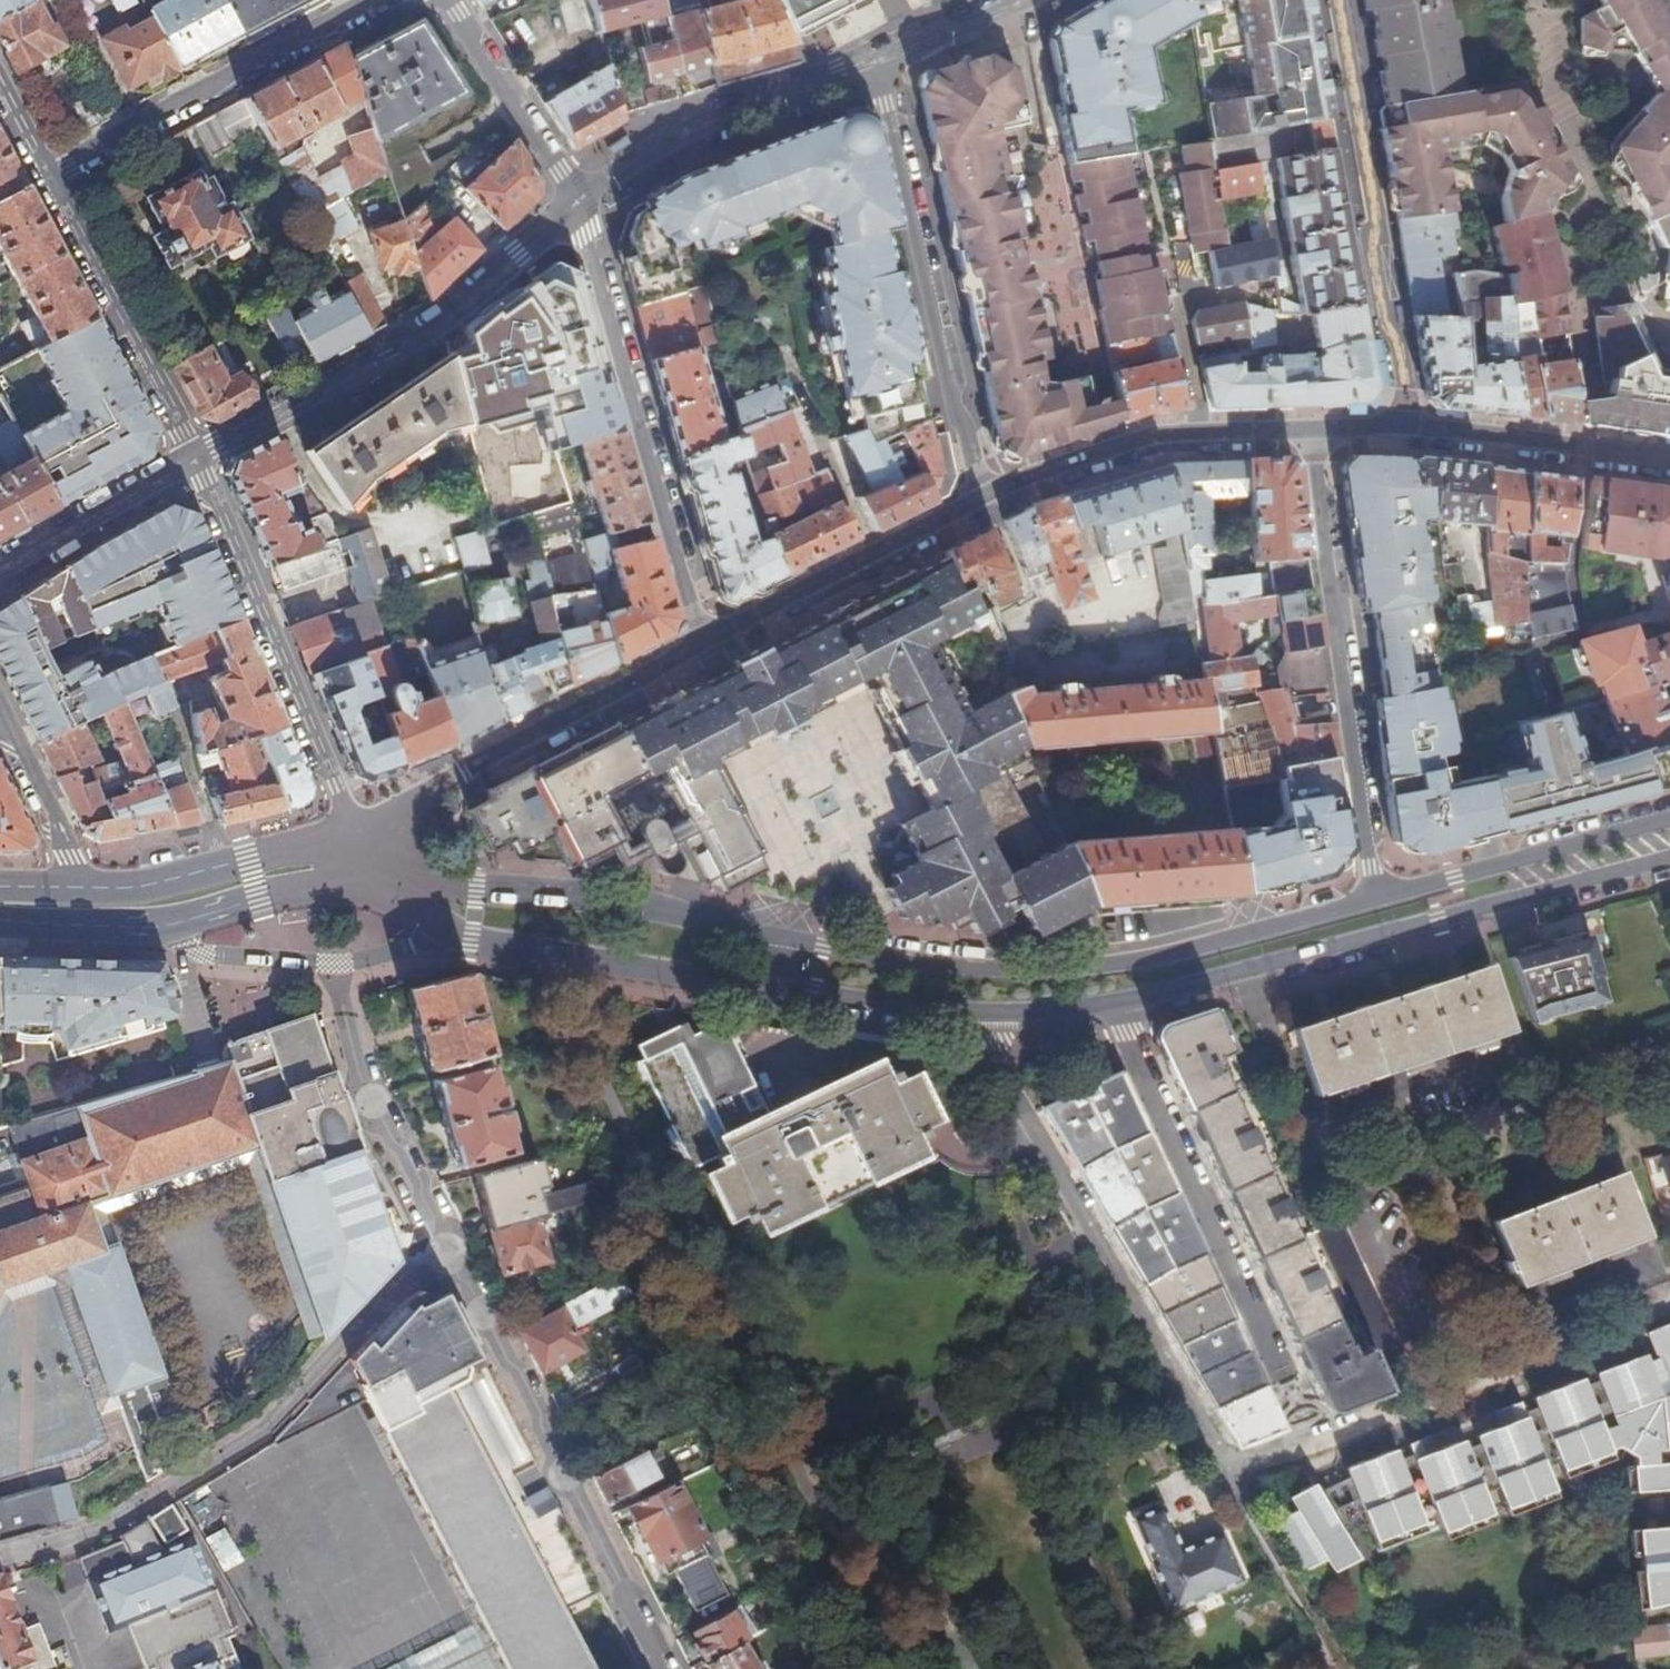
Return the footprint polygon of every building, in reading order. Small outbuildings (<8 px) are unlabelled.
[(35,1),(36,0),(0,0),(0,20),(35,1)] [(112,10),(131,3),(130,0),(108,0),(112,10)] [(152,19),(175,63),(179,71),(243,37),(223,0),(168,0),(147,11),(152,19)] [(243,37),(310,0),(223,0),(243,37)] [(599,33),(639,23),(646,48),(672,41),(665,13),(662,0),(590,0),(599,33)] [(695,5),(711,66),(716,87),(745,78),(802,62),(790,32),(775,0),(748,0),(710,10),(706,0),(694,0),(695,5)] [(790,32),(853,0),(775,0),(790,32)] [(1062,102),(1056,103),(1068,162),(1126,152),(1128,151),(1120,110),(1157,101),(1147,46),(1180,27),(1192,24),(1188,4),(1187,0),(1098,0),(1068,18),(1058,24),(1050,41),(1062,102)] [(1237,8),(1244,7),(1247,23),(1245,23),(1245,25),(1241,25),(1242,30),(1241,30),(1246,56),(1247,55),(1248,59),(1252,58),(1252,59),(1253,59),(1257,74),(1250,76),(1253,91),(1205,99),(1212,139),(1341,119),(1320,0),(1235,0),(1237,8)] [(1383,55),(1385,69),(1388,84),(1396,83),(1400,102),(1453,94),(1448,61),(1453,59),(1456,59),(1445,0),(1368,0),(1370,9),(1372,9),(1380,56),(1383,55)] [(1618,159),(1647,220),(1669,209),(1669,0),(1597,0),(1600,6),(1579,19),(1577,47),(1590,46),(1593,51),(1632,51),(1638,63),(1640,67),(1646,73),(1653,77),(1655,80),(1658,84),(1660,87),(1653,96),(1608,143),(1607,158),(1618,159)] [(0,20),(0,43),(16,73),(40,60),(39,58),(63,45),(53,25),(49,27),(35,1),(0,20)] [(695,5),(665,13),(672,41),(680,75),(711,66),(695,5)] [(101,40),(126,88),(146,78),(175,63),(152,19),(126,33),(123,28),(101,40)] [(417,24),(349,61),(362,98),(373,131),(376,141),(404,126),(462,95),(417,24)] [(638,50),(641,59),(643,70),(646,84),(680,75),(672,41),(646,48),(638,50)] [(349,61),(344,44),(243,98),(260,130),(278,163),(285,159),(277,144),(299,132),(298,130),(302,128),(300,122),(305,119),(309,127),(362,98),(349,61)] [(933,147),(933,166),(939,179),(947,211),(996,198),(1015,193),(1029,191),(1019,140),(1005,143),(1004,134),(1032,127),(1031,123),(1033,122),(1022,72),(996,54),(970,61),(966,58),(958,66),(933,72),(927,73),(919,78),(917,87),(921,91),(933,147)] [(634,61),(636,71),(643,70),(641,59),(634,61)] [(179,71),(175,63),(146,78),(150,85),(179,71)] [(608,65),(543,104),(572,149),(623,120),(622,113),(621,114),(608,65)] [(1385,105),(1389,126),(1380,127),(1389,178),(1392,196),(1397,220),(1445,213),(1445,214),(1451,213),(1447,189),(1445,177),(1440,150),(1479,142),(1502,159),(1509,172),(1504,185),(1499,199),(1497,203),(1503,224),(1542,214),(1542,212),(1548,202),(1552,196),(1569,172),(1555,146),(1552,147),(1545,134),(1545,127),(1522,83),(1522,82),(1508,84),(1482,89),(1474,98),(1469,91),(1459,93),(1453,94),(1400,102),(1387,105),(1385,105)] [(1591,97),(1588,89),(1577,87),(1583,106),(1591,97)] [(88,95),(71,104),(86,131),(119,114),(109,96),(93,104),(88,95)] [(193,125),(210,156),(260,130),(243,98),(193,125)] [(802,207),(829,219),(834,246),(825,248),(829,267),(824,269),(829,290),(823,292),(832,332),(823,334),(828,357),(837,355),(847,401),(857,399),(864,429),(872,445),(882,441),(902,433),(928,422),(920,390),(914,391),(911,382),(917,380),(922,379),(915,350),(918,349),(907,300),(905,300),(898,271),(889,273),(887,263),(892,262),(885,231),(901,227),(879,130),(849,113),(839,117),(817,125),(794,133),(785,137),(761,146),(738,155),(725,160),(715,163),(685,175),(641,203),(631,210),(620,249),(635,305),(681,292),(675,273),(686,270),(678,244),(694,238),(698,249),(743,234),(741,228),(802,207)] [(1293,276),(1295,276),(1301,305),(1302,313),(1311,311),(1369,299),(1341,119),(1212,139),(1217,169),(1257,162),(1261,191),(1263,198),(1272,196),(1269,176),(1277,174),(1282,197),(1279,198),(1283,220),(1285,219),(1292,255),(1290,256),(1293,276)] [(357,156),(341,165),(352,193),(387,174),(376,141),(373,131),(352,138),(357,156)] [(26,187),(0,138),(0,200),(26,187)] [(1196,234),(1199,251),(1211,250),(1229,247),(1229,245),(1225,225),(1224,214),(1221,198),(1217,169),(1212,139),(1185,143),(1184,142),(1181,142),(1183,156),(1191,162),(1192,170),(1179,172),(1189,235),(1196,234)] [(479,174),(464,189),(503,229),(538,196),(539,179),(514,140),(487,166),(481,161),(474,168),(479,174)] [(285,159),(278,163),(307,216),(342,198),(352,193),(341,165),(317,178),(316,176),(302,150),(285,159)] [(1126,154),(1126,152),(1068,162),(1069,164),(1126,154)] [(1082,191),(1075,192),(1078,209),(1085,208),(1088,220),(1081,222),(1084,239),(1091,238),(1094,253),(1144,243),(1126,154),(1069,164),(1072,179),(1080,178),(1082,191)] [(1257,162),(1217,169),(1221,198),(1261,191),(1257,162)] [(208,195),(197,174),(148,199),(166,232),(154,238),(168,264),(209,243),(215,254),(245,238),(228,207),(223,210),(213,193),(208,195)] [(14,276),(61,252),(26,187),(0,200),(0,250),(14,276)] [(1024,254),(1029,247),(1026,235),(1025,219),(1027,200),(1015,193),(996,198),(947,211),(950,224),(950,241),(957,256),(967,282),(962,287),(965,297),(1030,272),(1028,261),(1026,259),(1024,254)] [(342,198),(307,216),(322,245),(357,226),(342,198)] [(402,219),(403,223),(418,265),(429,300),(430,299),(482,250),(445,211),(429,225),(422,203),(402,219)] [(1250,210),(1247,210),(1249,224),(1253,226),(1267,225),(1264,205),(1250,208),(1250,210)] [(1647,220),(1648,221),(1669,211),(1669,209),(1647,220)] [(1648,221),(1649,225),(1660,248),(1668,249),(1666,269),(1669,269),(1669,211),(1648,221)] [(1445,213),(1397,220),(1401,248),(1409,292),(1410,297),(1413,318),(1460,319),(1460,317),(1458,303),(1457,290),(1436,293),(1434,278),(1431,259),(1448,257),(1444,231),(1457,230),(1454,212),(1451,213),(1445,214),(1445,213)] [(1233,213),(1224,214),(1225,225),(1235,223),(1233,213)] [(1491,227),(1492,230),(1501,264),(1502,263),(1504,274),(1507,275),(1511,295),(1512,302),(1528,301),(1529,299),(1563,290),(1554,260),(1542,214),(1503,224),(1491,227)] [(394,264),(397,273),(418,265),(403,223),(369,234),(381,268),(394,264)] [(1235,223),(1225,225),(1229,245),(1238,244),(1235,223)] [(1229,247),(1211,250),(1216,286),(1276,275),(1269,239),(1253,242),(1252,237),(1243,238),(1244,243),(1238,244),(1229,245),(1229,247)] [(29,316),(19,322),(33,350),(95,317),(61,252),(14,276),(36,319),(29,316)] [(1098,294),(1101,309),(1099,309),(1106,345),(1172,333),(1167,311),(1164,312),(1158,281),(1146,270),(1144,257),(1135,258),(1134,255),(1097,262),(1103,293),(1098,294)] [(518,304),(514,305),(542,407),(556,403),(561,422),(616,407),(581,279),(555,267),(515,295),(518,304)] [(987,362),(990,374),(991,382),(989,382),(996,421),(1000,444),(996,446),(996,456),(1003,461),(1006,469),(1013,474),(1020,474),(1025,469),(1059,458),(1065,458),(1071,453),(1083,449),(1093,451),(1101,443),(1113,439),(1118,437),(1122,433),(1130,429),(1124,409),(1108,411),(1098,412),(1092,383),(1088,379),(1056,384),(1050,383),(1047,370),(1056,368),(1047,317),(1050,306),(1042,304),(1047,290),(1038,287),(1035,270),(1030,272),(965,297),(971,303),(984,361),(987,362)] [(1473,272),(1455,274),(1457,290),(1458,303),(1483,300),(1483,297),(1483,272),(1473,272)] [(1493,274),(1483,272),(1483,297),(1511,295),(1507,275),(1504,274),(1493,274)] [(343,283),(344,284),(363,320),(367,327),(370,333),(384,325),(369,297),(371,296),(359,274),(343,283)] [(1455,274),(1434,278),(1436,293),(1457,290),(1455,274)] [(695,304),(700,324),(712,321),(704,285),(694,288),(698,303),(695,304)] [(312,311),(293,322),(312,358),(367,327),(363,320),(347,292),(328,302),(319,286),(303,294),(312,311)] [(1512,302),(1512,360),(1523,417),(1533,418),(1580,423),(1576,393),(1563,290),(1529,299),(1528,301),(1512,302)] [(681,292),(635,305),(651,360),(697,347),(718,341),(714,327),(701,330),(695,339),(681,292)] [(1483,297),(1483,300),(1484,316),(1460,317),(1460,319),(1413,318),(1424,379),(1432,378),(1465,383),(1466,410),(1523,417),(1512,360),(1512,302),(1511,295),(1483,297)] [(1299,305),(1279,298),(1282,311),(1282,312),(1302,313),(1301,305),(1299,305)] [(1263,373),(1242,374),(1241,361),(1202,370),(1210,414),(1216,414),(1220,418),(1307,414),(1377,412),(1387,399),(1369,299),(1311,311),(1317,347),(1322,346),(1323,354),(1316,359),(1309,358),(1309,354),(1262,356),(1263,373)] [(1483,300),(1458,303),(1460,317),(1484,316),(1483,300)] [(1199,309),(1191,319),(1196,343),(1234,336),(1236,349),(1240,349),(1252,347),(1244,302),(1199,309)] [(1273,309),(1244,302),(1252,347),(1252,348),(1257,347),(1276,344),(1273,309)] [(1594,404),(1597,426),(1646,434),(1669,438),(1669,371),(1663,370),(1631,303),(1592,306),(1602,378),(1608,378),(1605,402),(1594,404)] [(502,314),(450,354),(450,355),(466,416),(469,426),(470,431),(521,417),(522,412),(524,395),(502,314)] [(12,420),(31,409),(73,387),(92,428),(94,431),(114,474),(146,457),(147,455),(155,429),(144,408),(128,417),(123,408),(139,399),(129,380),(128,379),(123,382),(118,372),(123,369),(95,317),(33,350),(5,366),(0,368),(0,398),(11,420),(12,420)] [(312,358),(315,363),(370,333),(367,327),(312,358)] [(1106,345),(1110,363),(1124,409),(1130,429),(1163,421),(1195,420),(1198,417),(1172,333),(1106,345)] [(697,347),(651,360),(679,458),(719,439),(723,438),(719,423),(728,421),(724,408),(715,411),(697,347)] [(1252,347),(1240,349),(1240,356),(1258,353),(1257,347),(1252,348),(1252,347)] [(186,393),(198,415),(214,419),(252,399),(238,375),(230,379),(224,369),(215,366),(205,348),(172,366),(186,393)] [(1236,349),(1199,356),(1202,370),(1241,361),(1240,356),(1240,349),(1236,349)] [(448,438),(445,433),(469,426),(466,416),(450,355),(308,450),(346,509),(370,482),(374,488),(378,485),(374,479),(440,434),(444,441),(448,438)] [(715,377),(721,399),(731,396),(726,375),(715,377)] [(1426,394),(1432,406),(1466,410),(1465,383),(1432,378),(1424,379),(1426,394)] [(917,380),(911,382),(914,391),(920,390),(917,380)] [(31,409),(12,420),(22,440),(32,460),(57,507),(114,474),(94,431),(92,428),(52,449),(31,409)] [(741,432),(741,434),(747,454),(767,445),(771,452),(780,448),(784,456),(779,458),(781,462),(768,467),(768,468),(775,489),(790,484),(800,479),(813,475),(812,473),(788,412),(788,411),(741,432)] [(57,507),(32,460),(11,420),(0,426),(0,455),(8,471),(0,476),(0,539),(57,507)] [(928,422),(902,433),(921,472),(937,505),(950,499),(958,481),(950,435),(935,438),(931,420),(928,422)] [(592,500),(598,499),(607,532),(651,520),(625,429),(582,442),(592,478),(587,480),(592,500)] [(844,436),(845,438),(871,490),(872,491),(887,484),(888,486),(901,481),(894,466),(902,462),(898,452),(888,455),(882,441),(872,445),(864,429),(844,436)] [(229,473),(247,516),(250,525),(266,565),(275,562),(319,547),(318,544),(312,526),(296,531),(291,515),(289,516),(282,495),(299,488),(280,433),(236,457),(229,473)] [(717,593),(733,600),(774,580),(785,575),(774,553),(764,521),(760,505),(752,508),(743,511),(733,473),(724,468),(726,462),(738,459),(747,456),(747,455),(747,454),(741,434),(723,438),(719,439),(679,458),(717,593)] [(738,459),(744,485),(752,508),(760,505),(758,496),(752,474),(747,456),(738,459)] [(1433,484),(1417,487),(1416,459),(1353,456),(1341,468),(1349,526),(1353,525),(1358,562),(1354,562),(1360,604),(1364,604),(1365,615),(1373,614),(1423,605),(1427,604),(1431,601),(1429,588),(1426,589),(1423,574),(1426,567),(1422,537),(1417,531),(1416,519),(1419,516),(1433,513),(1433,484)] [(1438,514),(1438,519),(1440,520),(1488,526),(1486,465),(1416,459),(1417,487),(1433,484),(1433,513),(1433,515),(1438,514)] [(1179,514),(1185,541),(1194,597),(1206,595),(1206,605),(1232,603),(1257,599),(1257,575),(1205,581),(1204,569),(1210,569),(1209,554),(1212,554),(1208,498),(1220,496),(1220,506),(1226,510),(1234,510),(1237,505),(1244,501),(1243,495),(1245,495),(1245,491),(1250,490),(1253,531),(1255,564),(1282,561),(1284,583),(1271,585),(1272,596),(1278,596),(1278,595),(1313,589),(1302,501),(1298,471),(1284,460),(1168,465),(1179,514)] [(1168,465),(1030,507),(1005,520),(1031,588),(1053,580),(1063,608),(1094,598),(1073,534),(1077,533),(1075,526),(1092,522),(1102,555),(1167,535),(1169,546),(1157,549),(1165,606),(1160,617),(1149,612),(1127,616),(1130,634),(1197,621),(1194,597),(1185,541),(1179,514),(1168,465)] [(1527,471),(1486,465),(1488,526),(1489,553),(1506,558),(1505,534),(1530,537),(1527,471)] [(768,468),(752,474),(758,496),(775,489),(768,468)] [(764,521),(774,553),(785,575),(862,536),(827,468),(812,473),(813,475),(800,479),(815,513),(803,519),(782,529),(778,518),(800,510),(790,484),(775,489),(758,496),(760,505),(764,521)] [(1527,471),(1530,537),(1530,564),(1525,563),(1526,596),(1527,615),(1529,620),(1533,636),(1575,628),(1571,605),(1564,569),(1565,563),(1567,549),(1557,548),(1541,545),(1542,531),(1558,534),(1558,542),(1568,543),(1574,478),(1527,471)] [(871,490),(857,497),(880,545),(897,537),(942,514),(937,505),(921,472),(901,481),(888,486),(887,484),(872,491),(871,490)] [(1581,547),(1639,554),(1654,556),(1669,552),(1669,492),(1655,489),(1622,485),(1587,480),(1581,547)] [(580,482),(570,484),(575,504),(576,505),(586,502),(580,482)] [(296,498),(303,520),(310,517),(309,516),(303,496),(296,498)] [(570,527),(578,554),(545,563),(548,573),(552,595),(564,594),(568,613),(604,606),(600,594),(589,554),(585,538),(576,505),(575,504),(573,505),(531,517),(538,537),(570,527)] [(202,633),(239,619),(229,596),(194,513),(194,512),(167,506),(96,544),(63,564),(78,598),(87,621),(89,627),(152,600),(158,615),(154,616),(166,647),(176,644),(202,633)] [(800,510),(778,518),(782,529),(803,519),(800,510)] [(310,517),(312,526),(318,544),(339,538),(332,518),(326,511),(309,516),(310,517)] [(373,526),(339,538),(349,567),(362,603),(372,600),(394,593),(373,526)] [(495,527),(458,537),(466,569),(466,571),(492,563),(484,535),(499,531),(498,526),(495,527)] [(992,527),(946,550),(950,562),(960,589),(971,585),(972,586),(982,582),(986,593),(987,592),(993,606),(1015,597),(1010,578),(992,527)] [(607,532),(585,538),(589,554),(591,554),(612,548),(607,532)] [(1530,537),(1505,534),(1506,558),(1525,563),(1530,564),(1530,537)] [(632,602),(629,606),(605,612),(607,619),(616,663),(649,646),(671,634),(678,619),(655,535),(612,548),(591,554),(589,554),(600,594),(611,591),(607,573),(613,571),(619,573),(623,588),(625,587),(628,598),(632,602)] [(275,562),(285,589),(349,567),(339,538),(318,544),(319,547),(275,562)] [(941,553),(795,630),(800,640),(946,563),(941,553)] [(1489,553),(1487,553),(1492,602),(1526,596),(1525,563),(1506,558),(1489,553)] [(480,644),(495,700),(503,719),(545,698),(537,679),(534,671),(546,668),(549,675),(547,676),(554,694),(572,685),(566,660),(569,659),(564,644),(559,632),(558,633),(550,595),(552,595),(548,573),(545,563),(544,558),(526,564),(531,578),(525,579),(541,644),(524,648),(522,644),(511,648),(514,655),(501,659),(495,643),(494,644),(492,637),(489,638),(485,622),(479,623),(478,622),(474,623),(480,644)] [(827,692),(873,669),(946,811),(916,826),(930,855),(921,859),(892,874),(897,883),(887,888),(903,919),(913,914),(917,923),(931,916),(936,926),(951,919),(957,930),(971,923),(975,929),(982,926),(987,935),(1005,926),(1000,916),(1007,913),(1004,906),(1017,900),(1033,930),(1046,923),(1050,929),(1092,907),(1066,844),(1026,748),(1003,695),(1021,688),(1009,657),(993,606),(982,611),(972,586),(971,585),(960,589),(950,562),(946,563),(800,640),(827,692)] [(63,566),(19,596),(22,602),(22,601),(42,647),(58,640),(52,627),(46,612),(59,606),(66,622),(71,635),(89,627),(87,621),(78,598),(63,564),(63,566)] [(502,578),(472,585),(478,622),(479,623),(485,622),(516,616),(516,613),(522,612),(526,606),(525,602),(514,604),(510,571),(502,573),(502,578)] [(1662,574),(1669,605),(1669,571),(1662,574)] [(1279,613),(1269,614),(1269,616),(1271,638),(1281,629),(1283,627),(1282,621),(1317,615),(1313,589),(1278,595),(1278,596),(1279,608),(1278,608),(1279,613)] [(1467,596),(1460,597),(1462,607),(1464,606),(1483,603),(1482,601),(1480,601),(1478,593),(1467,595),(1467,596)] [(552,595),(550,595),(558,633),(559,632),(564,630),(571,626),(568,613),(564,594),(552,595)] [(42,647),(22,601),(22,602),(19,596),(0,610),(0,664),(0,665),(39,743),(50,738),(83,722),(98,715),(103,712),(124,702),(152,772),(154,772),(171,765),(179,762),(180,745),(167,709),(166,707),(161,693),(159,693),(157,687),(143,657),(103,676),(93,681),(84,661),(54,674),(42,647)] [(1206,605),(1205,605),(1211,662),(1239,658),(1235,622),(1269,616),(1269,614),(1279,613),(1278,608),(1279,608),(1278,596),(1272,596),(1257,599),(1232,603),(1206,605)] [(1526,596),(1492,602),(1497,627),(1529,620),(1527,615),(1526,596)] [(1021,597),(993,606),(1009,657),(1038,646),(1028,612),(1026,613),(1021,597)] [(362,603),(346,608),(357,637),(381,628),(372,600),(362,603)] [(1423,605),(1373,614),(1384,697),(1408,693),(1438,686),(1430,640),(1423,605)] [(340,610),(292,626),(311,672),(366,654),(387,646),(382,630),(337,647),(328,625),(344,620),(340,610)] [(1257,691),(1257,694),(1280,690),(1281,690),(1322,685),(1317,649),(1321,647),(1317,615),(1282,621),(1283,627),(1281,629),(1282,640),(1284,653),(1277,671),(1278,674),(1255,678),(1257,691)] [(213,723),(207,707),(190,713),(195,751),(231,741),(228,732),(233,731),(230,723),(234,722),(240,738),(256,733),(258,732),(259,734),(283,724),(263,676),(239,619),(202,633),(176,644),(166,647),(152,653),(163,679),(218,659),(220,666),(212,670),(213,673),(206,676),(224,719),(213,723)] [(569,659),(566,660),(572,685),(616,663),(607,619),(571,626),(564,630),(566,640),(564,644),(569,659)] [(1021,688),(1003,695),(1026,748),(1214,731),(1211,712),(1208,691),(1203,664),(1197,621),(1130,634),(1009,657),(1021,688)] [(66,622),(52,627),(58,640),(63,638),(71,635),(66,622)] [(1633,627),(1580,642),(1596,684),(1601,682),(1608,701),(1628,695),(1654,685),(1639,645),(1633,627)] [(421,634),(413,637),(415,646),(420,645),(422,638),(422,637),(421,634)] [(1669,680),(1669,634),(1660,638),(1663,648),(1655,651),(1651,640),(1639,645),(1654,685),(1628,695),(1608,701),(1626,753),(1647,747),(1648,748),(1669,741),(1669,720),(1657,686),(1669,680)] [(788,646),(774,653),(802,706),(816,698),(827,692),(800,640),(788,646)] [(774,653),(769,643),(737,660),(741,670),(774,653)] [(428,672),(456,748),(485,730),(503,719),(495,700),(480,644),(450,655),(448,649),(424,658),(429,672),(428,672)] [(415,646),(412,648),(421,674),(428,672),(429,672),(424,658),(420,645),(415,646)] [(381,696),(391,693),(396,709),(386,713),(394,734),(405,768),(438,755),(456,748),(428,672),(421,674),(402,681),(389,646),(387,646),(366,654),(380,695),(381,696)] [(1251,656),(1252,656),(1254,669),(1265,657),(1258,651),(1259,649),(1258,648),(1250,654),(1251,656)] [(741,670),(769,723),(784,728),(797,721),(802,706),(774,653),(741,670)] [(311,672),(328,713),(352,773),(369,780),(405,768),(394,734),(367,744),(362,730),(357,732),(352,720),(357,717),(354,709),(357,703),(380,695),(366,654),(311,672)] [(1211,662),(1203,664),(1208,691),(1217,690),(1248,685),(1249,692),(1257,691),(1255,678),(1254,669),(1252,656),(1251,656),(1239,658),(1211,662)] [(832,702),(868,684),(901,747),(893,751),(911,784),(918,780),(932,808),(902,823),(921,859),(930,855),(916,826),(946,811),(873,669),(827,692),(832,702)] [(726,678),(715,684),(743,737),(754,731),(769,723),(741,670),(726,678)] [(715,684),(710,674),(622,719),(624,724),(638,717),(641,722),(715,684)] [(547,676),(537,679),(545,698),(554,694),(547,676)] [(510,840),(514,838),(517,843),(557,821),(578,863),(582,861),(584,865),(594,859),(614,849),(623,867),(651,853),(660,870),(662,871),(666,872),(669,872),(673,871),(676,870),(679,866),(681,863),(681,859),(681,855),(673,842),(691,833),(714,877),(718,874),(721,878),(756,860),(762,857),(760,852),(765,850),(720,764),(718,765),(717,762),(719,762),(714,752),(743,737),(715,684),(641,722),(638,717),(624,724),(491,792),(493,796),(488,799),(489,800),(484,803),(503,841),(509,838),(510,840)] [(1408,693),(1384,697),(1376,699),(1382,743),(1379,744),(1381,755),(1392,829),(1393,841),(1420,854),(1439,849),(1457,844),(1460,844),(1459,843),(1501,831),(1492,796),(1492,794),(1486,776),(1443,785),(1436,758),(1448,755),(1450,755),(1451,753),(1451,751),(1449,745),(1449,744),(1452,743),(1445,702),(1442,703),(1438,686),(1408,693)] [(1217,690),(1208,691),(1211,712),(1221,710),(1217,690)] [(1256,694),(1256,696),(1259,702),(1283,697),(1281,690),(1280,690),(1257,694),(1256,694)] [(1326,692),(1291,694),(1292,711),(1327,708),(1326,692)] [(391,693),(381,696),(386,713),(396,709),(391,693)] [(1260,703),(1275,755),(1276,755),(1296,749),(1299,759),(1299,760),(1337,755),(1332,726),(1312,727),(1292,729),(1283,697),(1259,702),(1259,703),(1260,703)] [(103,712),(123,758),(93,768),(100,790),(121,783),(152,772),(140,744),(124,702),(103,712)] [(1214,731),(1225,788),(1267,779),(1268,780),(1278,778),(1281,777),(1278,763),(1276,755),(1275,755),(1260,703),(1259,703),(1221,710),(1211,712),(1214,731)] [(797,721),(784,728),(769,723),(779,740),(811,724),(802,706),(797,721)] [(1486,776),(1492,794),(1492,796),(1501,831),(1502,832),(1531,824),(1637,795),(1669,786),(1669,741),(1648,748),(1647,747),(1626,753),(1611,758),(1609,753),(1581,763),(1564,713),(1555,716),(1552,716),(1529,723),(1522,725),(1519,725),(1532,770),(1527,772),(1526,768),(1486,776)] [(50,738),(39,743),(54,774),(91,762),(91,764),(101,760),(83,722),(50,738)] [(258,732),(256,733),(284,808),(302,802),(308,786),(283,724),(259,734),(258,732)] [(221,760),(232,791),(211,797),(219,818),(221,823),(250,817),(284,808),(256,733),(240,738),(231,741),(195,751),(201,767),(221,760)] [(747,747),(743,737),(714,752),(719,762),(747,747)] [(1296,749),(1276,755),(1278,763),(1299,759),(1296,749)] [(1269,827),(1250,828),(1252,832),(1235,837),(1246,893),(1247,894),(1284,884),(1285,888),(1328,876),(1350,850),(1342,790),(1341,787),(1338,767),(1337,755),(1299,760),(1299,759),(1278,763),(1281,777),(1278,778),(1284,823),(1269,827)] [(54,774),(80,826),(111,818),(104,800),(100,790),(93,768),(91,764),(91,762),(54,774)] [(28,851),(36,837),(0,765),(0,852),(28,851)] [(104,800),(111,818),(80,826),(83,832),(99,840),(174,826),(202,821),(185,779),(160,788),(154,772),(152,772),(121,783),(125,794),(104,800)] [(1233,830),(1066,844),(1092,907),(1096,916),(1222,905),(1221,895),(1246,893),(1235,837),(1233,830)] [(1598,977),(1600,977),(1581,913),(1535,926),(1543,948),(1510,957),(1533,1021),(1545,1016),(1605,1000),(1598,977)] [(0,960),(0,1035),(60,1033),(65,1049),(175,1014),(170,999),(176,998),(176,993),(175,986),(173,980),(169,973),(163,974),(159,962),(150,965),(130,970),(127,961),(90,961),(11,961),(0,960)] [(149,961),(127,961),(130,970),(150,965),(149,961)] [(1491,965),(1426,986),(1449,1050),(1513,1029),(1491,965)] [(459,1017),(482,1011),(471,973),(470,973),(411,989),(432,1069),(493,1053),(483,1016),(462,1022),(457,1024),(455,1017),(459,1017)] [(1295,1030),(1317,1095),(1449,1050),(1426,986),(1295,1030)] [(1156,1040),(1188,1111),(1225,1191),(1255,1257),(1292,1338),(1322,1403),(1338,1410),(1387,1391),(1388,1391),(1379,1372),(1369,1349),(1354,1355),(1349,1343),(1345,1344),(1334,1319),(1317,1282),(1320,1281),(1313,1267),(1311,1268),(1297,1237),(1285,1211),(1287,1211),(1280,1196),(1278,1197),(1267,1172),(1253,1142),(1255,1141),(1248,1126),(1246,1128),(1230,1092),(1218,1066),(1221,1065),(1217,1057),(1232,1050),(1213,1009),(1182,1019),(1163,1026),(1156,1040)] [(65,1265),(70,1281),(109,1395),(113,1394),(143,1481),(173,1463),(157,1418),(148,1391),(165,1385),(160,1369),(117,1245),(103,1249),(87,1204),(255,1145),(323,1337),(396,1260),(376,1204),(357,1149),(359,1148),(353,1130),(356,1128),(343,1090),(340,1091),(333,1072),(330,1073),(310,1014),(287,1022),(288,1023),(229,1044),(228,1041),(224,1045),(222,1049),(221,1053),(221,1058),(222,1063),(192,1071),(10,1127),(30,1186),(0,1197),(0,1288),(65,1265)] [(703,1170),(728,1222),(744,1214),(747,1220),(754,1217),(762,1234),(929,1155),(921,1138),(928,1135),(924,1128),(917,1131),(903,1127),(911,1102),(863,1085),(857,1100),(849,1097),(847,1102),(843,1104),(839,1097),(774,1128),(724,1020),(692,1035),(686,1022),(636,1045),(643,1059),(636,1063),(674,1146),(679,1144),(691,1169),(716,1158),(719,1163),(703,1170)] [(435,1080),(458,1168),(515,1152),(509,1131),(513,1130),(508,1109),(485,1115),(481,1119),(479,1109),(484,1110),(507,1104),(501,1084),(497,1085),(491,1065),(435,1080)] [(892,1081),(900,1078),(896,1070),(889,1073),(892,1081)] [(1121,1072),(1082,1090),(1112,1148),(1148,1132),(1121,1072)] [(1082,1090),(1042,1108),(1077,1169),(1112,1148),(1082,1090)] [(1148,1132),(1112,1148),(1143,1209),(1177,1193),(1148,1132)] [(323,1337),(255,1145),(87,1204),(103,1249),(117,1245),(119,1244),(109,1214),(245,1167),(307,1344),(323,1337)] [(1112,1148),(1077,1169),(1111,1227),(1143,1209),(1112,1148)] [(1646,1160),(1654,1187),(1669,1184),(1669,1176),(1669,1153),(1646,1160)] [(539,1159),(476,1176),(491,1228),(548,1213),(567,1208),(584,1203),(598,1199),(593,1180),(540,1195),(538,1189),(547,1186),(539,1159)] [(1507,1271),(1512,1269),(1518,1285),(1647,1236),(1623,1171),(1493,1221),(1508,1259),(1503,1260),(1507,1271)] [(1177,1193),(1143,1209),(1174,1268),(1204,1254),(1177,1193)] [(1338,1202),(1306,1213),(1369,1349),(1379,1372),(1409,1360),(1338,1202)] [(567,1208),(576,1240),(600,1233),(584,1203),(567,1208)] [(1143,1209),(1111,1227),(1144,1285),(1174,1268),(1143,1209)] [(541,1223),(550,1221),(548,1213),(491,1228),(504,1274),(552,1262),(541,1223)] [(1204,1254),(1174,1268),(1144,1285),(1161,1314),(1219,1286),(1204,1254)] [(12,1301),(70,1281),(65,1265),(0,1288),(0,1323),(12,1301)] [(630,1291),(620,1273),(518,1329),(541,1374),(583,1350),(581,1345),(570,1325),(579,1320),(630,1291)] [(1219,1286),(1161,1314),(1178,1344),(1234,1319),(1219,1286)] [(446,1388),(463,1379),(467,1369),(465,1364),(477,1357),(471,1344),(474,1343),(454,1304),(451,1306),(444,1293),(431,1299),(429,1294),(416,1289),(410,1294),(347,1359),(361,1383),(359,1385),(455,1570),(506,1668),(592,1668),(446,1388)] [(1234,1319),(1178,1344),(1196,1375),(1249,1352),(1234,1319)] [(579,1320),(570,1325),(581,1345),(589,1340),(579,1320)] [(1567,1477),(1569,1476),(1617,1458),(1614,1449),(1621,1446),(1639,1456),(1640,1465),(1630,1466),(1632,1492),(1669,1490),(1669,1463),(1661,1463),(1660,1450),(1669,1449),(1669,1326),(1651,1333),(1661,1359),(1652,1362),(1648,1354),(1600,1373),(1619,1424),(1606,1430),(1587,1378),(1537,1397),(1567,1477)] [(1249,1352),(1196,1375),(1214,1407),(1264,1384),(1249,1352)] [(1232,1437),(1248,1443),(1274,1433),(1280,1418),(1264,1384),(1214,1407),(1232,1437)] [(309,1400),(269,1443),(221,1472),(230,1485),(279,1456),(321,1412),(309,1400)] [(1529,1417),(1480,1436),(1507,1506),(1556,1488),(1529,1417)] [(1406,1459),(1434,1451),(1430,1437),(1402,1445),(1406,1459)] [(1419,1463),(1446,1533),(1495,1513),(1467,1443),(1419,1463)] [(649,1449),(649,1448),(595,1477),(609,1504),(658,1478),(648,1457),(652,1455),(649,1449)] [(1383,1554),(1432,1535),(1400,1450),(1350,1469),(1383,1554)] [(706,1536),(707,1536),(678,1480),(628,1505),(642,1534),(644,1534),(658,1561),(659,1560),(666,1574),(674,1571),(694,1610),(728,1594),(712,1560),(716,1558),(706,1536)] [(1339,1572),(1362,1558),(1317,1484),(1294,1497),(1302,1510),(1279,1524),(1309,1572),(1331,1559),(1339,1572)] [(3,1540),(3,1541),(36,1531),(36,1530),(60,1523),(50,1486),(0,1500),(0,1540),(3,1540)] [(164,1544),(187,1531),(170,1503),(148,1518),(164,1544)] [(1149,1559),(1146,1561),(1170,1609),(1241,1575),(1219,1528),(1180,1546),(1159,1503),(1129,1517),(1149,1559)] [(159,1549),(145,1519),(119,1535),(121,1540),(86,1554),(86,1555),(79,1558),(82,1564),(80,1565),(109,1632),(128,1624),(146,1668),(150,1668),(152,1668),(153,1668),(240,1668),(227,1638),(233,1636),(215,1590),(213,1590),(191,1538),(159,1549)] [(1669,1603),(1669,1528),(1636,1530),(1638,1557),(1643,1556),(1644,1570),(1639,1571),(1643,1610),(1669,1603)] [(1,1668),(59,1668),(58,1668),(56,1668),(39,1622),(22,1628),(1,1575),(0,1575),(0,1667),(1,1668)] [(756,1632),(739,1603),(689,1633),(706,1662),(706,1664),(747,1639),(747,1638),(750,1636),(756,1632)] [(1665,1625),(1631,1629),(1634,1658),(1636,1658),(1668,1655),(1665,1625)] [(754,1643),(750,1636),(747,1638),(747,1639),(706,1664),(708,1668),(760,1668),(747,1646),(754,1643)]
